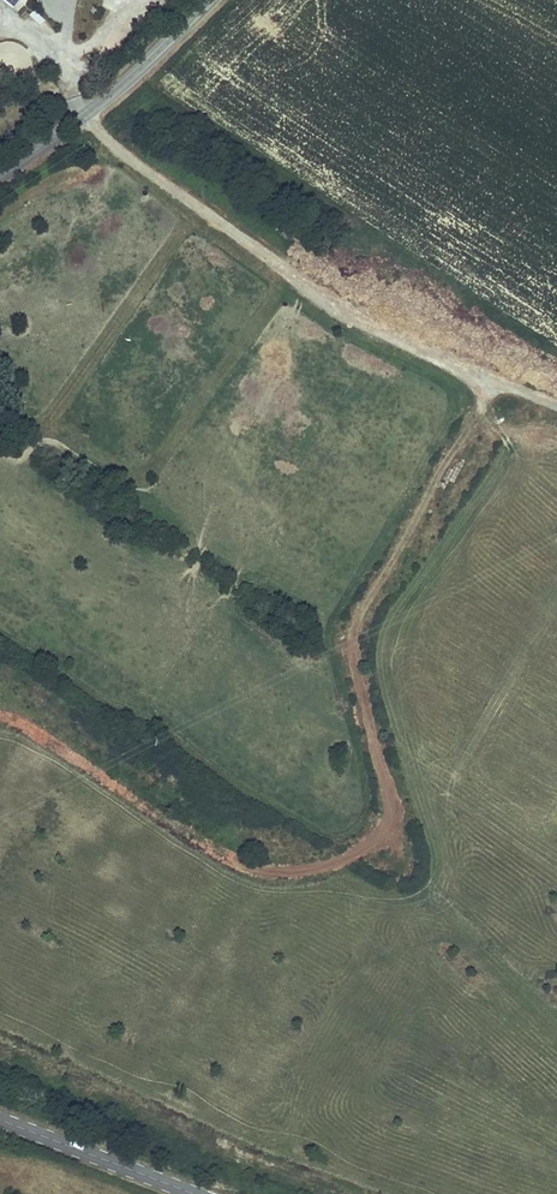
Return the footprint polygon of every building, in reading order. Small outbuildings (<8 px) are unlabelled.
[(15,13),(21,6),(14,0),(0,0),(0,2),(15,13)]
